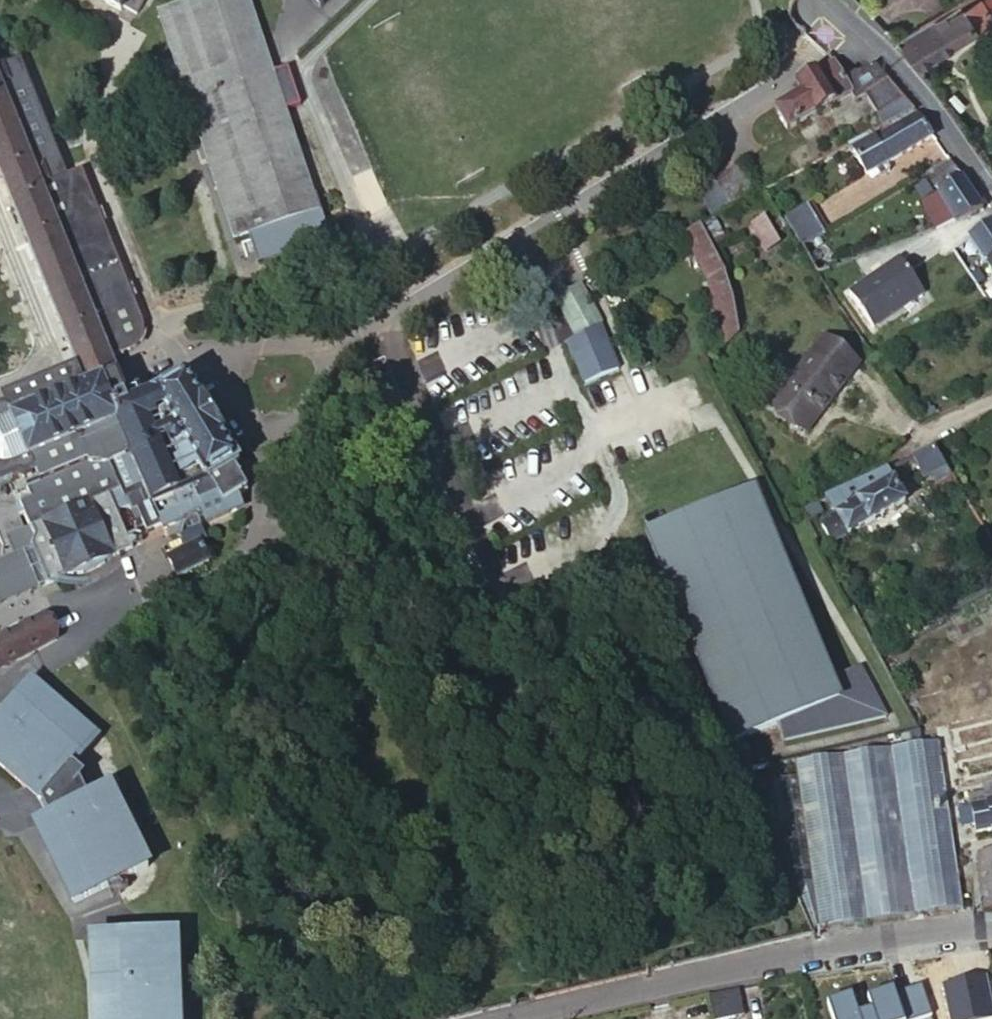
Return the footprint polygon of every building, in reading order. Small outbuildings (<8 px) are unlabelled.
[(119,11),(121,6),(125,0),(100,0),(119,11)] [(121,6),(136,15),(144,0),(125,0),(121,6)] [(160,14),(202,145),(208,161),(233,238),(245,234),(302,215),(317,210),(312,194),(284,111),(272,74),(248,0),(200,0),(160,14)] [(902,46),(920,65),(991,19),(991,15),(982,0),(977,0),(959,11),(907,43),(902,46)] [(955,5),(903,36),(907,43),(959,11),(955,5)] [(25,241),(48,232),(57,228),(66,248),(93,320),(69,330),(85,370),(111,360),(124,354),(132,350),(136,345),(140,338),(142,331),(143,325),(96,207),(81,170),(66,175),(20,59),(0,66),(0,181),(25,241)] [(912,110),(871,62),(867,66),(862,69),(855,72),(847,73),(836,72),(831,63),(793,84),(799,94),(773,109),(786,130),(848,93),(853,101),(863,95),(882,127),(911,111),(912,110)] [(286,70),(272,74),(284,111),(298,107),(286,70)] [(930,137),(911,111),(882,127),(885,132),(853,152),(866,175),(876,169),(879,174),(882,176),(890,170),(890,167),(886,163),(930,137)] [(885,132),(882,127),(849,144),(853,152),(885,132)] [(208,161),(202,145),(194,148),(200,163),(208,161)] [(982,209),(949,160),(925,174),(937,193),(920,203),(934,228),(982,209)] [(313,194),(312,194),(317,210),(302,215),(312,243),(327,238),(313,194)] [(804,206),(780,219),(790,235),(799,247),(821,234),(804,206)] [(312,243),(302,215),(245,234),(255,262),(256,261),(256,260),(295,246),(299,259),(300,260),(301,260),(300,258),(314,250),(312,243)] [(760,216),(746,225),(763,251),(777,242),(760,216)] [(985,265),(991,260),(991,224),(991,223),(968,239),(985,265)] [(723,271),(699,224),(681,234),(705,278),(721,347),(737,334),(732,305),(728,286),(723,271)] [(57,228),(48,232),(57,252),(66,248),(57,228)] [(48,232),(25,241),(76,369),(69,372),(63,374),(66,382),(79,377),(85,377),(90,380),(94,385),(97,389),(118,379),(115,370),(111,360),(85,370),(69,330),(93,320),(66,248),(57,252),(48,232)] [(840,265),(821,234),(799,247),(817,273),(840,265)] [(922,293),(898,260),(876,276),(875,275),(847,294),(872,329),(922,293)] [(556,298),(575,338),(599,325),(602,324),(582,284),(556,298)] [(575,338),(563,342),(567,353),(576,373),(582,387),(596,381),(595,380),(617,371),(599,325),(575,338)] [(859,367),(827,341),(772,407),(804,433),(859,367)] [(63,374),(0,400),(1,404),(0,404),(0,484),(28,473),(35,489),(37,487),(102,458),(116,489),(119,495),(137,488),(143,485),(149,496),(143,499),(149,513),(154,511),(161,524),(162,526),(199,511),(191,492),(234,467),(238,465),(222,439),(201,405),(185,379),(155,401),(142,407),(136,396),(123,401),(116,384),(119,382),(118,379),(97,389),(94,385),(90,380),(85,377),(79,377),(66,382),(63,374)] [(139,394),(136,396),(142,407),(155,401),(151,397),(149,395),(142,393),(139,394)] [(208,401),(201,405),(222,439),(229,435),(208,401)] [(932,472),(945,466),(933,447),(923,452),(932,472)] [(919,478),(932,472),(923,452),(909,458),(919,478)] [(200,510),(205,522),(226,512),(220,501),(226,497),(228,501),(236,496),(246,491),(238,478),(240,477),(234,467),(191,492),(199,511),(200,510)] [(824,500),(832,516),(817,523),(828,543),(902,501),(892,484),(885,471),(824,500)] [(954,487),(947,476),(926,487),(932,498),(954,487)] [(137,488),(143,499),(149,496),(143,485),(137,488)] [(40,493),(37,487),(35,489),(21,494),(25,503),(15,508),(26,532),(30,542),(27,551),(40,580),(44,588),(65,578),(70,579),(75,578),(81,577),(87,575),(92,573),(96,571),(101,568),(105,564),(107,563),(111,558),(131,549),(114,511),(124,506),(119,495),(116,489),(56,516),(44,491),(40,493)] [(119,495),(124,506),(127,505),(130,511),(136,508),(146,531),(161,524),(154,511),(149,513),(143,499),(137,488),(119,495)] [(750,493),(644,540),(733,746),(775,724),(783,740),(887,716),(860,665),(831,678),(750,493)] [(241,503),(236,496),(228,501),(226,497),(220,501),(226,512),(241,503)] [(30,542),(26,532),(12,539),(4,542),(15,567),(18,568),(24,566),(32,584),(40,580),(27,551),(30,542)] [(207,559),(197,541),(166,557),(176,575),(207,559)] [(0,544),(0,602),(36,592),(44,588),(40,580),(32,584),(24,566),(18,568),(15,567),(4,542),(0,544)] [(42,646),(56,640),(44,616),(0,639),(0,669),(42,646)] [(918,728),(991,711),(991,680),(910,699),(918,728)] [(23,788),(29,781),(32,788),(38,801),(39,804),(46,816),(39,824),(33,827),(69,903),(104,887),(101,882),(105,881),(108,879),(115,894),(116,894),(111,884),(144,868),(108,791),(86,801),(77,782),(82,776),(70,765),(95,738),(31,682),(6,710),(10,713),(7,717),(4,720),(0,717),(0,767),(23,788)] [(918,728),(918,731),(935,728),(937,740),(795,762),(796,776),(818,928),(962,911),(944,791),(961,788),(960,785),(991,778),(991,711),(918,728)] [(818,928),(796,776),(763,780),(768,827),(785,826),(792,883),(812,930),(818,928)] [(29,781),(23,788),(38,801),(32,788),(29,781)] [(982,788),(984,795),(968,798),(970,808),(958,810),(961,828),(974,825),(975,834),(991,831),(991,786),(982,788)] [(985,909),(991,909),(991,857),(982,858),(985,909)] [(91,938),(94,1018),(186,1018),(183,934),(91,938)] [(926,969),(933,1018),(977,1018),(968,962),(926,969)] [(707,995),(712,1018),(723,1018),(743,1015),(738,988),(707,995)]
